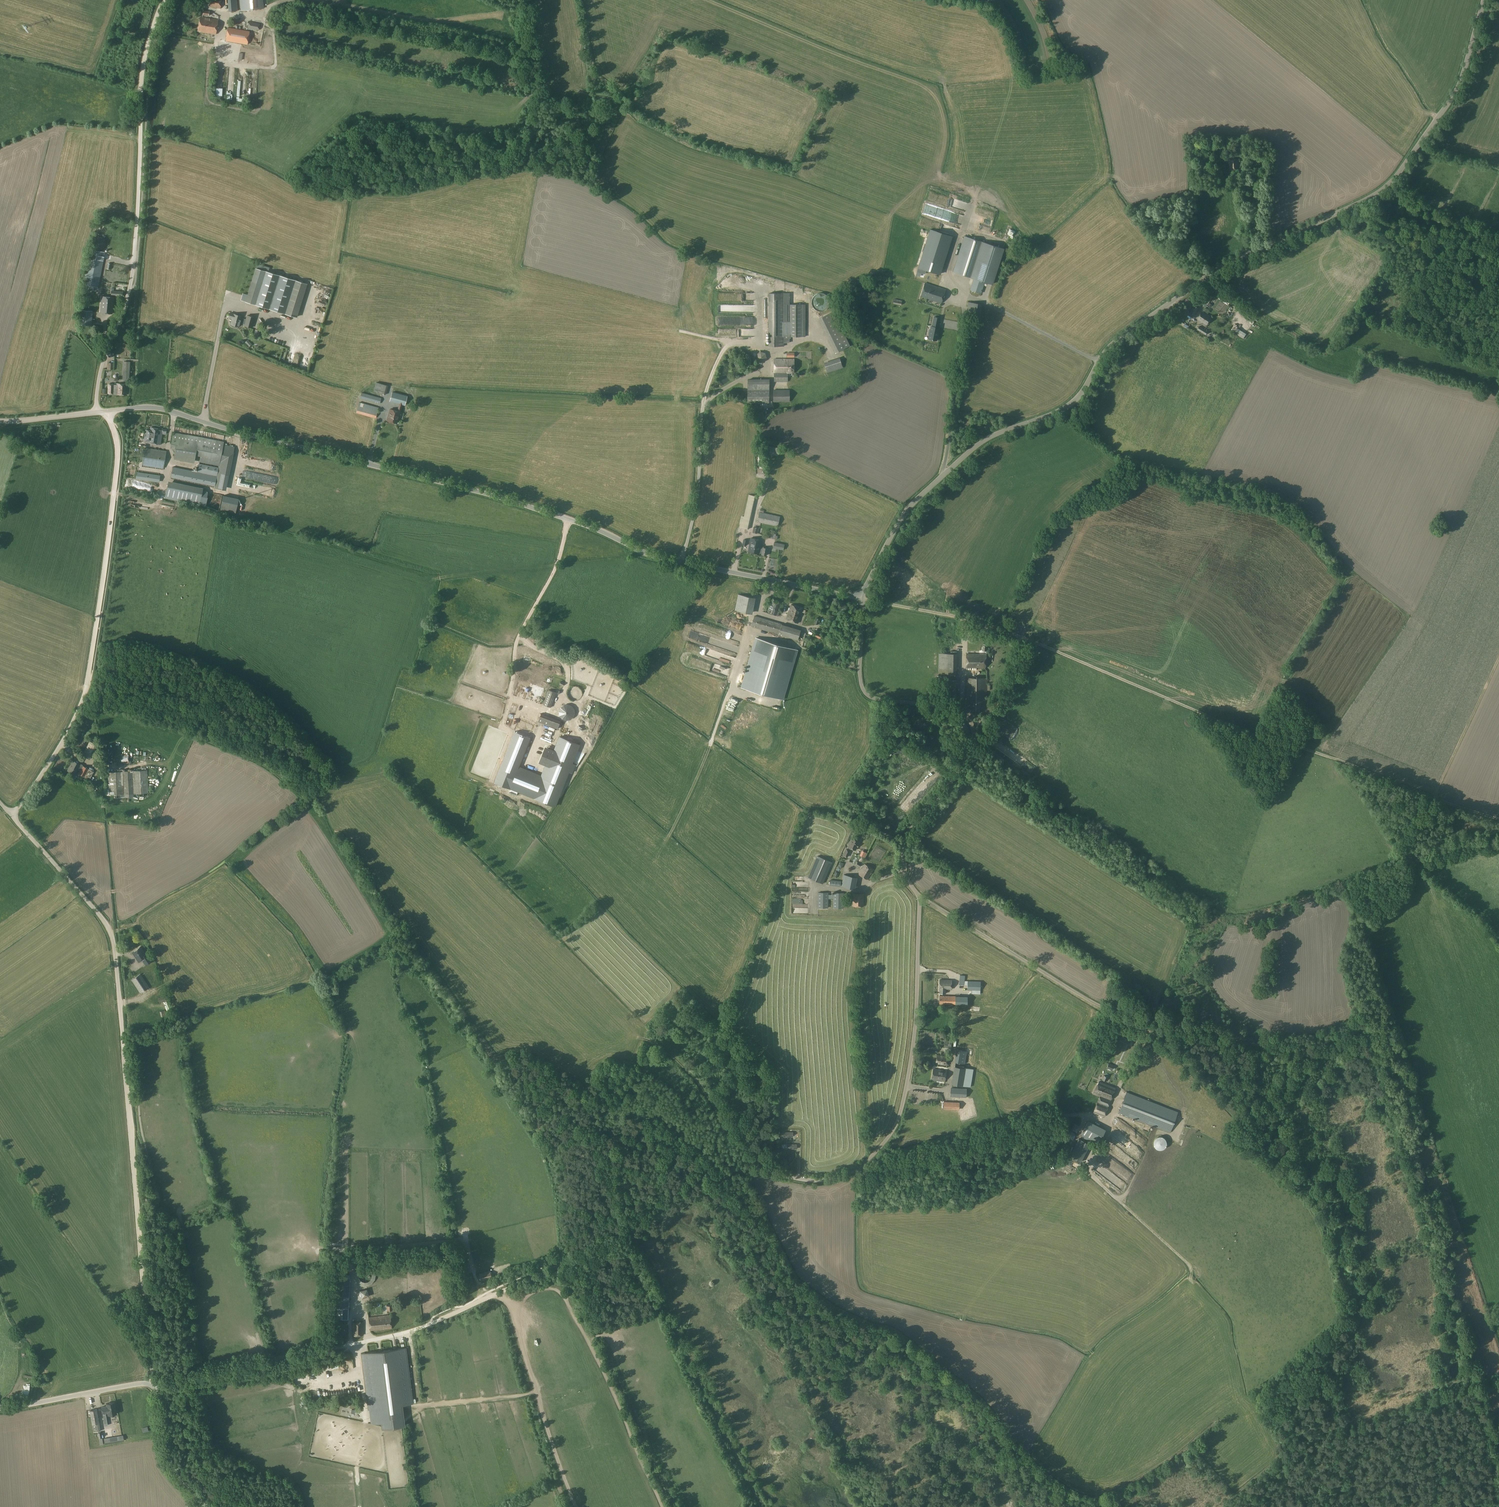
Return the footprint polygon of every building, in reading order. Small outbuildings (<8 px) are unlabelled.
[(210,7),(220,9),(222,0),(211,0),(210,7)] [(241,10),(264,8),(263,0),(240,0),(241,10)] [(198,31),(216,34),(218,20),(200,17),(198,31)] [(249,21),(247,28),(258,30),(260,23),(249,21)] [(250,31),(228,27),(225,41),(247,45),(250,31)] [(1219,148),(1223,158),(1230,155),(1226,145),(1219,148)] [(1239,169),(1238,159),(1229,160),(1230,170),(1239,169)] [(1003,249),(964,236),(953,272),(974,278),(970,290),(981,293),(985,282),(992,284),(1003,249)] [(97,237),(94,240),(93,244),(95,247),(98,249),(102,249),(105,246),(106,242),(104,239),(100,237),(97,237)] [(90,249),(83,284),(86,285),(95,286),(94,289),(97,289),(98,287),(105,252),(90,249)] [(922,256),(918,268),(939,274),(943,263),(922,256)] [(247,294),(245,302),(255,305),(255,304),(265,271),(256,268),(247,294)] [(255,304),(255,305),(271,309),(281,276),(265,271),(255,304)] [(281,276),(271,309),(285,314),(295,280),(281,276)] [(914,287),(914,280),(902,279),(900,293),(910,295),(911,287),(914,287)] [(925,283),(921,296),(941,303),(946,290),(925,283)] [(760,290),(752,290),(753,305),(760,305),(760,290)] [(783,343),(783,293),(769,293),(769,346),(784,346),(784,343),(783,343)] [(100,313),(112,313),(113,297),(102,296),(100,313)] [(803,304),(790,305),(789,337),(803,337),(803,304)] [(1199,308),(1194,305),(1189,313),(1194,316),(1199,308)] [(229,314),(229,317),(232,318),(230,324),(232,325),(232,326),(232,327),(236,328),(237,327),(237,326),(239,326),(240,322),(245,324),(244,326),(251,327),(254,317),(247,315),(246,319),(241,318),(242,316),(240,315),(240,314),(236,313),(236,314),(234,314),(234,313),(229,312),(229,314)] [(1198,319),(1207,325),(1211,318),(1202,312),(1198,319)] [(79,324),(91,325),(92,315),(80,315),(79,324)] [(817,317),(832,352),(848,345),(844,334),(839,336),(836,328),(831,330),(829,325),(828,325),(823,315),(817,317)] [(940,318),(934,317),(932,326),(931,326),(930,330),(929,330),(928,335),(929,335),(928,339),(937,341),(939,328),(938,328),(940,318)] [(1155,328),(1158,332),(1168,326),(1165,321),(1155,328)] [(1208,332),(1199,326),(1197,329),(1206,335),(1208,332)] [(753,339),(753,336),(729,336),(729,329),(716,329),(716,335),(717,335),(717,339),(753,339)] [(1246,334),(1239,330),(1237,334),(1243,338),(1246,334)] [(806,356),(806,348),(795,348),(796,356),(806,356)] [(753,354),(757,363),(766,359),(761,350),(753,354)] [(826,372),(841,367),(837,357),(822,363),(826,372)] [(774,359),(774,373),(774,382),(788,381),(788,373),(794,373),(794,359),(774,359)] [(769,379),(750,378),(749,383),(745,383),(744,389),(760,389),(760,388),(768,388),(769,379)] [(372,392),(383,394),(385,385),(374,383),(372,392)] [(117,384),(117,385),(108,385),(108,394),(113,394),(116,394),(126,395),(127,384),(117,384)] [(768,402),(768,390),(747,390),(747,402),(768,402)] [(790,390),(780,390),(773,390),(773,402),(790,402),(790,390)] [(407,396),(392,392),(389,401),(399,404),(402,405),(405,406),(407,396)] [(384,399),(361,393),(360,399),(382,405),(384,399)] [(378,408),(359,403),(356,413),(375,418),(378,408)] [(402,405),(399,404),(398,410),(390,408),(387,421),(397,423),(402,405)] [(755,421),(763,420),(762,411),(754,412),(755,421)] [(145,429),(144,439),(145,440),(144,442),(149,443),(157,444),(158,442),(159,433),(161,434),(161,432),(160,431),(160,429),(151,427),(150,430),(145,429)] [(197,447),(198,437),(172,433),(170,448),(175,448),(175,444),(197,447)] [(197,447),(195,455),(200,456),(199,462),(219,466),(224,442),(198,437),(197,447)] [(175,444),(175,448),(173,460),(194,463),(195,455),(197,447),(175,444)] [(770,447),(770,449),(769,455),(779,456),(780,448),(770,447)] [(166,451),(145,448),(142,465),(164,468),(166,451)] [(199,462),(197,472),(172,467),(170,479),(214,488),(219,466),(199,462)] [(160,475),(137,472),(135,479),(159,482),(160,475)] [(164,486),(187,490),(188,485),(165,481),(164,486)] [(197,495),(198,492),(164,487),(162,497),(173,499),(173,497),(204,502),(205,496),(197,495)] [(748,529),(756,496),(749,494),(744,516),(742,516),(739,527),(748,529)] [(757,522),(762,523),(778,526),(780,517),(759,512),(757,522)] [(761,547),(762,540),(751,538),(748,552),(759,554),(760,553),(761,547)] [(763,548),(761,547),(760,553),(762,554),(761,555),(766,556),(768,549),(763,548)] [(750,613),(753,597),(737,595),(734,611),(750,613)] [(763,612),(778,616),(780,612),(778,611),(781,602),(767,599),(763,612)] [(789,611),(787,615),(786,619),(798,623),(803,609),(791,605),(790,608),(789,611)] [(754,616),(751,627),(769,632),(769,631),(779,634),(782,624),(754,616)] [(832,631),(834,626),(822,622),(821,627),(832,631)] [(797,650),(756,638),(742,687),(783,699),(797,650)] [(949,672),(955,672),(956,653),(939,652),(939,668),(949,668),(949,672)] [(966,668),(985,668),(985,654),(966,654),(966,668)] [(517,673),(511,689),(521,692),(522,688),(526,689),(528,683),(525,682),(527,677),(517,673)] [(986,709),(986,705),(987,678),(966,677),(965,708),(986,709)] [(955,687),(955,679),(947,679),(947,687),(955,687)] [(526,689),(525,691),(537,696),(540,686),(529,682),(528,683),(526,689)] [(557,694),(552,709),(559,712),(564,696),(557,694)] [(728,721),(732,705),(735,706),(737,701),(734,700),(733,702),(729,701),(728,705),(724,704),(721,714),(725,715),(724,719),(728,721)] [(532,715),(530,720),(555,728),(558,719),(527,709),(526,714),(532,715)] [(983,714),(981,715),(975,724),(976,726),(979,728),(981,727),(986,719),(986,717),(986,715),(983,714)] [(520,719),(517,726),(532,732),(535,725),(520,719)] [(961,720),(960,723),(967,735),(970,733),(970,730),(964,721),(961,720)] [(530,737),(515,731),(494,784),(554,808),(562,787),(543,779),(517,769),(530,737)] [(579,745),(559,737),(554,751),(548,766),(543,779),(562,787),(579,745)] [(554,751),(547,749),(542,763),(548,766),(554,751)] [(76,760),(75,762),(73,761),(67,771),(75,774),(80,764),(78,763),(79,762),(76,760)] [(89,779),(91,777),(94,772),(82,766),(78,774),(89,779)] [(139,794),(143,793),(148,793),(147,770),(132,771),(134,794),(139,794)] [(132,771),(123,772),(124,798),(134,797),(134,794),(132,771)] [(124,798),(123,772),(107,773),(107,774),(108,774),(109,795),(119,795),(119,798),(124,798)] [(857,847),(858,844),(860,841),(852,837),(848,847),(855,850),(857,847)] [(808,877),(823,884),(832,862),(817,856),(808,877)] [(859,874),(867,879),(873,870),(865,864),(859,874)] [(842,883),(846,884),(846,887),(853,888),(856,877),(844,874),(842,883)] [(828,899),(828,895),(828,893),(818,893),(818,908),(828,908),(828,899)] [(833,895),(833,899),(833,908),(843,909),(844,893),(833,893),(833,895)] [(864,894),(852,893),(852,906),(864,907),(864,894)] [(145,954),(140,947),(132,952),(138,962),(143,959),(144,960),(143,961),(145,965),(152,961),(147,953),(145,954)] [(149,987),(140,974),(131,980),(140,993),(149,987)] [(940,980),(940,989),(939,993),(946,993),(946,989),(951,989),(951,980),(940,980)] [(968,981),(968,985),(967,990),(980,991),(981,982),(968,981)] [(955,1004),(956,996),(940,995),(940,1003),(955,1004)] [(956,996),(955,1004),(967,1004),(967,996),(956,996)] [(1119,1037),(1118,1039),(1120,1040),(1129,1044),(1131,1040),(1122,1036),(1121,1038),(1119,1037)] [(944,1047),(951,1048),(952,1039),(946,1038),(944,1047)] [(955,1062),(964,1063),(966,1051),(956,1050),(955,1062)] [(937,1055),(935,1064),(947,1065),(948,1057),(937,1055)] [(955,1066),(952,1084),(967,1086),(969,1087),(971,1087),(974,1069),(972,1069),(964,1067),(955,1066)] [(942,1082),(942,1080),(945,1080),(946,1071),(933,1069),(932,1078),(933,1079),(933,1080),(942,1082)] [(1099,1097),(1110,1101),(1115,1088),(1098,1082),(1093,1094),(1099,1097)] [(967,1096),(967,1089),(951,1089),(950,1097),(963,1098),(963,1099),(966,1099),(967,1096)] [(1177,1112),(1161,1106),(1126,1092),(1118,1113),(1169,1133),(1177,1112)] [(1110,1101),(1099,1097),(1097,1102),(1108,1106),(1110,1101)] [(944,1101),(943,1102),(943,1105),(943,1109),(959,1110),(960,1103),(944,1101)] [(1104,1116),(1108,1106),(1097,1102),(1093,1112),(1104,1116)] [(1119,1119),(1115,1123),(1124,1130),(1128,1125),(1119,1119)] [(1106,1130),(1089,1121),(1082,1134),(1100,1143),(1106,1130)] [(1110,1135),(1137,1158),(1141,1153),(1115,1130),(1110,1135)] [(1167,1144),(1167,1143),(1167,1142),(1166,1141),(1166,1140),(1166,1139),(1165,1139),(1164,1138),(1164,1137),(1163,1137),(1162,1137),(1161,1137),(1160,1137),(1159,1137),(1158,1137),(1157,1137),(1157,1138),(1156,1138),(1155,1139),(1155,1140),(1154,1140),(1154,1141),(1154,1142),(1154,1143),(1154,1144),(1154,1145),(1154,1146),(1155,1147),(1156,1148),(1157,1149),(1158,1149),(1159,1149),(1160,1150),(1161,1150),(1161,1149),(1162,1149),(1163,1149),(1164,1149),(1164,1148),(1165,1148),(1165,1147),(1166,1146),(1166,1145),(1167,1144)] [(1090,1145),(1079,1139),(1071,1152),(1083,1159),(1090,1145)] [(1131,1168),(1135,1163),(1120,1149),(1115,1154),(1131,1168)] [(1091,1166),(1112,1181),(1116,1175),(1095,1161),(1091,1166)] [(1117,1179),(1112,1184),(1118,1190),(1123,1185),(1117,1179)] [(490,1271),(479,1274),(478,1276),(479,1279),(481,1281),(492,1278),(493,1275),(492,1272),(490,1271)] [(369,1317),(370,1330),(391,1328),(390,1315),(369,1317)] [(363,1322),(352,1322),(352,1336),(363,1335),(363,1322)] [(382,1350),(361,1353),(367,1409),(379,1408),(382,1429),(405,1426),(402,1404),(412,1403),(406,1347),(389,1349),(390,1359),(383,1360),(382,1350)] [(335,1378),(327,1378),(327,1394),(335,1394),(335,1378)] [(107,1425),(105,1413),(107,1412),(108,1415),(116,1414),(114,1403),(106,1404),(106,1406),(101,1407),(102,1413),(104,1425),(107,1425)] [(100,1431),(96,1409),(90,1410),(93,1432),(100,1431)]
